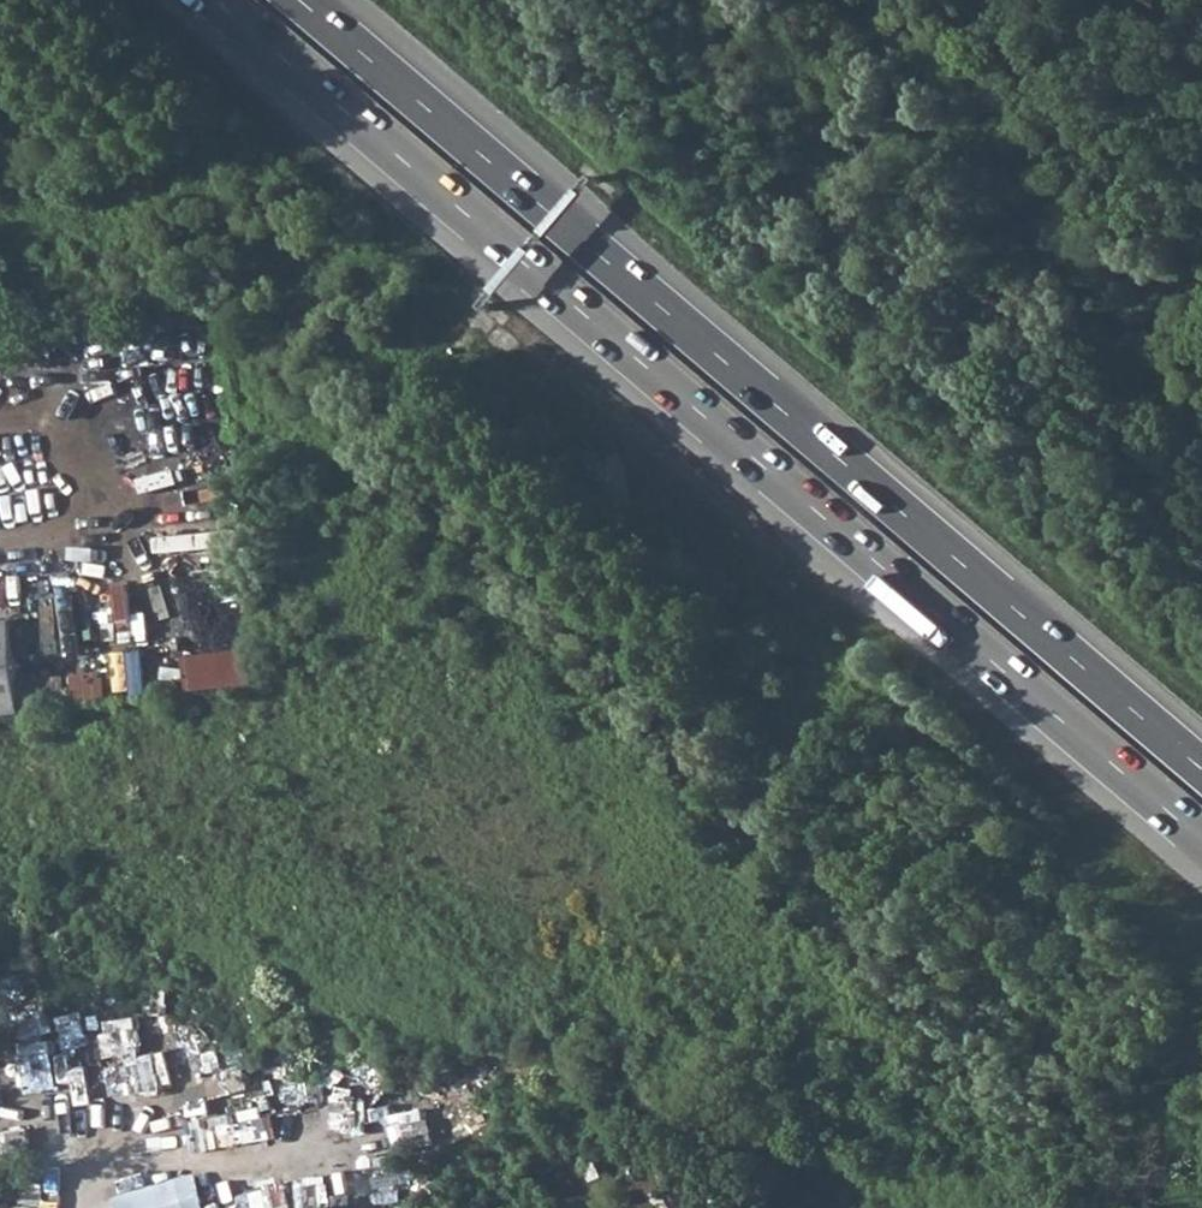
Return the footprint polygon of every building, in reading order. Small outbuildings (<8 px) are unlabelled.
[(21,710),(18,679),(13,622),(0,623),(0,712),(21,710)] [(121,690),(165,690),(165,650),(121,650),(121,690)] [(185,657),(189,689),(252,683),(249,650),(185,657)] [(73,674),(75,698),(105,696),(104,672),(73,674)] [(18,679),(21,710),(66,706),(64,676),(18,679)] [(121,1207),(191,1207),(183,1173),(117,1189),(121,1207)]
